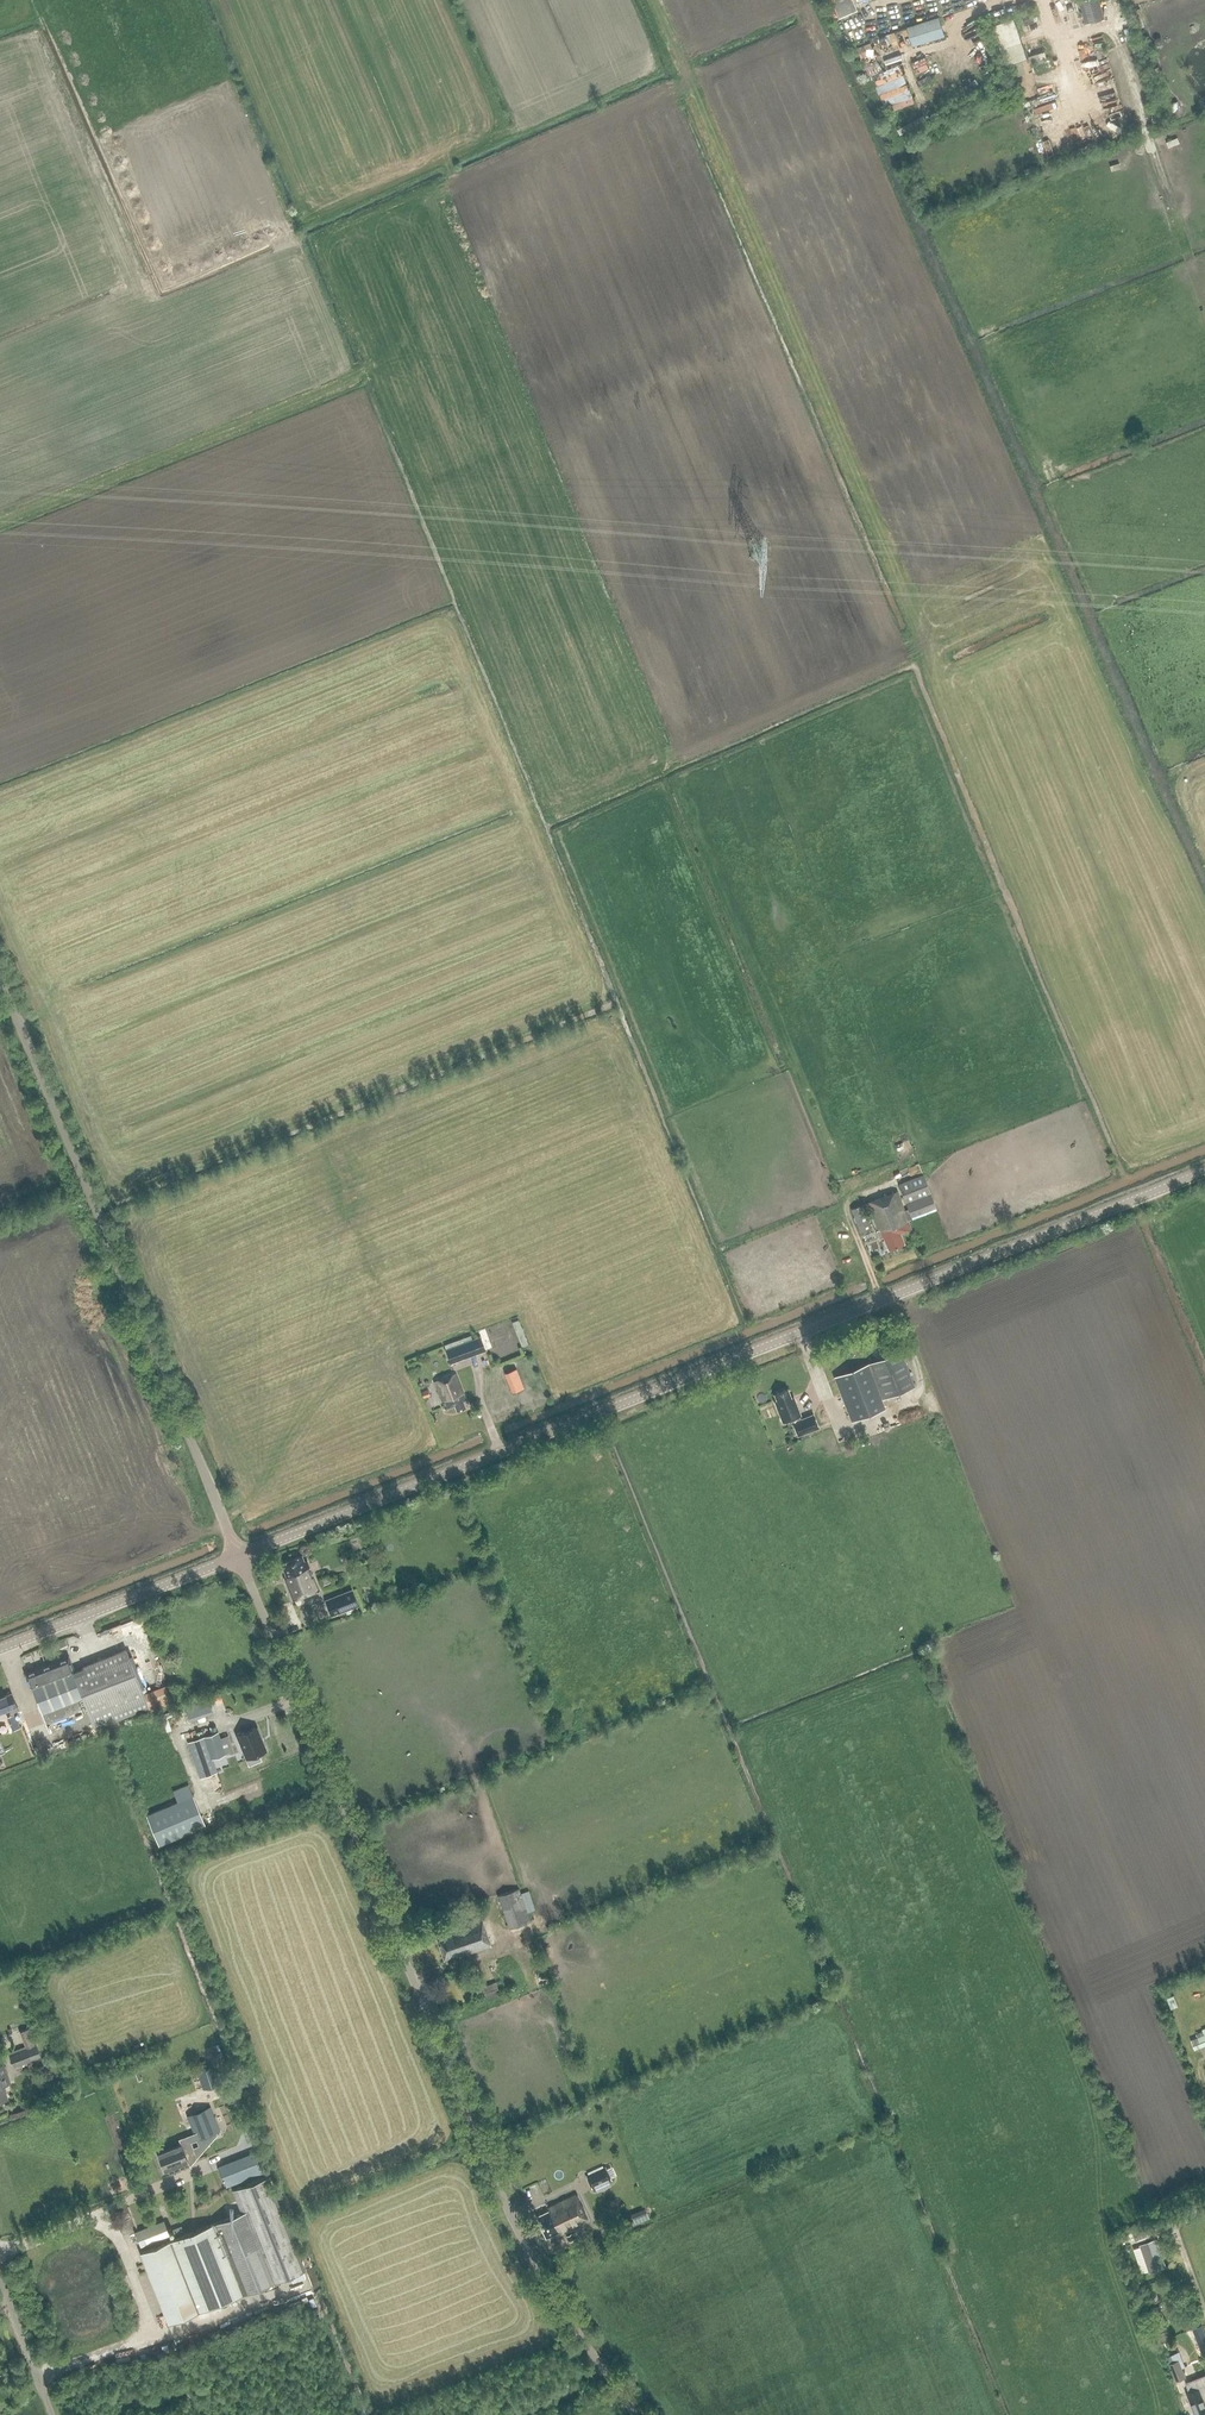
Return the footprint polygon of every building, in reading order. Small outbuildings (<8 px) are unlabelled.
[(853,0),(832,0),(839,18),(858,11),(853,0)] [(1079,1),(1086,24),(1105,19),(1100,0),(1084,0),(1079,1)] [(940,18),(908,27),(913,45),(945,36),(940,18)] [(992,25),(1006,65),(1028,57),(1014,18),(992,25)] [(870,44),(860,46),(861,55),(872,53),(870,44)] [(926,57),(914,60),(917,72),(929,69),(926,57)] [(877,84),(888,113),(914,103),(899,62),(891,65),(895,77),(877,84)] [(923,114),(897,129),(900,135),(927,120),(923,114)] [(898,1148),(911,1143),(908,1136),(895,1141),(898,1148)] [(902,1236),(913,1231),(909,1223),(938,1211),(925,1177),(900,1187),(910,1212),(906,1213),(898,1193),(867,1205),(880,1239),(884,1238),(888,1250),(905,1244),(902,1236)] [(863,1204),(851,1209),(860,1233),(872,1228),(863,1204)] [(517,1331),(522,1345),(527,1343),(522,1329),(517,1331)] [(480,1337),(445,1350),(450,1363),(485,1351),(480,1337)] [(901,1351),(869,1363),(883,1399),(915,1386),(901,1351)] [(534,1368),(531,1360),(525,1362),(528,1370),(534,1368)] [(868,1364),(836,1376),(853,1420),(885,1408),(868,1364)] [(456,1376),(436,1384),(447,1411),(455,1407),(457,1412),(465,1409),(463,1403),(466,1402),(456,1376)] [(421,1392),(423,1398),(430,1395),(428,1390),(421,1392)] [(792,1402),(787,1390),(774,1395),(777,1402),(774,1402),(782,1423),(787,1421),(788,1425),(793,1423),(798,1436),(819,1428),(814,1414),(800,1419),(799,1416),(800,1416),(794,1401),(792,1402)] [(292,1602),(317,1593),(306,1564),(303,1565),(300,1558),(281,1565),(286,1579),(283,1580),(292,1602)] [(321,1585),(330,1582),(327,1575),(319,1579),(321,1585)] [(331,1616),(358,1605),(352,1590),(336,1596),(338,1603),(328,1607),(331,1616)] [(81,1709),(78,1700),(83,1697),(95,1729),(149,1708),(126,1650),(83,1667),(84,1669),(74,1673),(33,1689),(39,1706),(26,1711),(30,1724),(44,1718),(46,1723),(81,1709)] [(64,1661),(63,1659),(38,1669),(28,1673),(29,1675),(27,1675),(33,1689),(74,1673),(68,1659),(64,1661)] [(166,1685),(143,1694),(149,1708),(150,1711),(173,1702),(166,1685)] [(9,1710),(10,1713),(17,1710),(16,1707),(17,1707),(12,1693),(0,1698),(0,1713),(9,1710)] [(20,1728),(15,1714),(7,1717),(12,1731),(20,1728)] [(244,1752),(248,1750),(251,1756),(266,1750),(257,1728),(242,1734),(244,1739),(239,1741),(244,1752)] [(200,1778),(217,1772),(213,1759),(233,1751),(228,1736),(220,1738),(218,1731),(188,1742),(200,1778)] [(146,1816),(159,1845),(206,1826),(194,1796),(146,1816)] [(519,1889),(498,1896),(509,1929),(530,1921),(519,1889)] [(459,1958),(491,1946),(482,1919),(450,1931),(451,1933),(437,1938),(444,1959),(457,1954),(459,1958)] [(28,1974),(15,1971),(13,1978),(25,1982),(28,1974)] [(500,1994),(496,1982),(483,1986),(487,1998),(500,1994)] [(30,2028),(20,2032),(26,2048),(9,2055),(13,2067),(40,2057),(30,2028)] [(1204,2046),(1204,2028),(1202,2029),(1203,2031),(1196,2033),(1198,2036),(1190,2040),(1195,2050),(1204,2046)] [(205,2065),(223,2059),(217,2044),(200,2050),(205,2065)] [(11,2081),(4,2063),(0,2065),(0,2102),(8,2099),(2,2084),(11,2081)] [(230,2093),(214,2097),(221,2126),(237,2122),(230,2093)] [(236,2135),(218,2140),(220,2149),(238,2144),(236,2135)] [(189,2163),(184,2153),(193,2150),(189,2137),(179,2140),(180,2143),(158,2152),(165,2172),(189,2163)] [(259,2153),(219,2169),(226,2187),(266,2171),(259,2153)] [(187,2164),(191,2178),(205,2173),(201,2160),(187,2164)] [(606,2167),(586,2176),(592,2189),(612,2180),(606,2167)] [(242,2212),(140,2252),(168,2323),(305,2270),(268,2176),(233,2190),(242,2212)] [(562,2233),(587,2221),(576,2196),(547,2208),(549,2211),(536,2217),(545,2238),(558,2232),(559,2235),(562,2233)] [(646,2210),(632,2215),(634,2223),(649,2219),(646,2210)] [(140,2247),(170,2235),(164,2220),(134,2232),(140,2247)] [(1135,2241),(1142,2239),(1138,2230),(1131,2232),(1135,2241)] [(1147,2272),(1165,2266),(1155,2238),(1138,2244),(1147,2272)] [(303,2332),(301,2326),(293,2329),(295,2335),(303,2332)] [(142,2349),(144,2355),(161,2349),(158,2343),(142,2349)] [(1175,2380),(1180,2395),(1188,2392),(1196,2414),(1204,2414),(1204,2388),(1204,2385),(1196,2388),(1194,2381),(1188,2383),(1182,2367),(1185,2367),(1179,2351),(1171,2354),(1166,2356),(1175,2380)]
